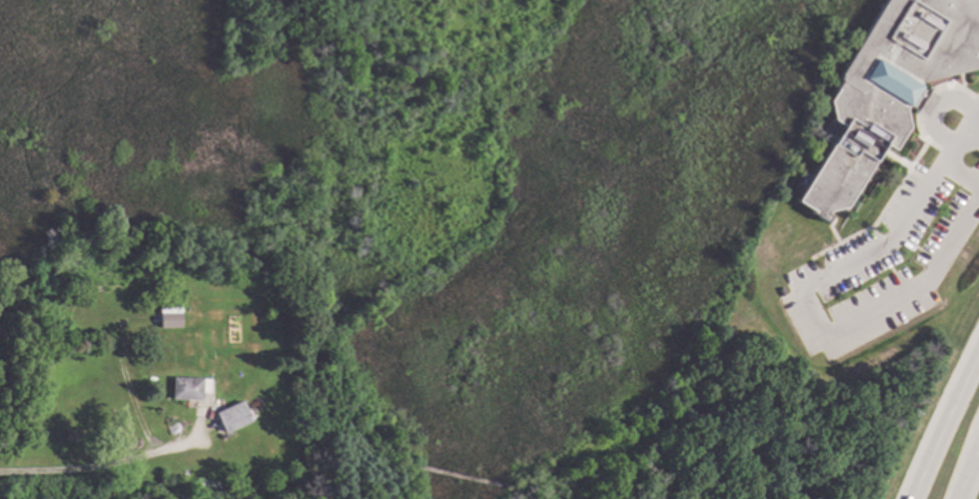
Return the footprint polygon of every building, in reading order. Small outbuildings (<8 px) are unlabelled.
[(975,0),(978,3),(978,68),(920,83),(918,84),(934,95),(937,97),(923,119),(922,118),(906,107),(904,109),(909,126),(894,149),(886,144),(847,208),(827,212),(826,213),(831,217),(828,221),(796,199),(844,128),(833,120),(829,102),(841,82),(837,79),(885,0),(975,0)] [(181,335),(160,336),(159,306),(180,305),(181,335)] [(211,380),(210,394),(202,393),(201,401),(195,400),(172,399),(173,378),(211,380)] [(243,403),(251,421),(225,433),(215,413),(242,401),(243,403)]
